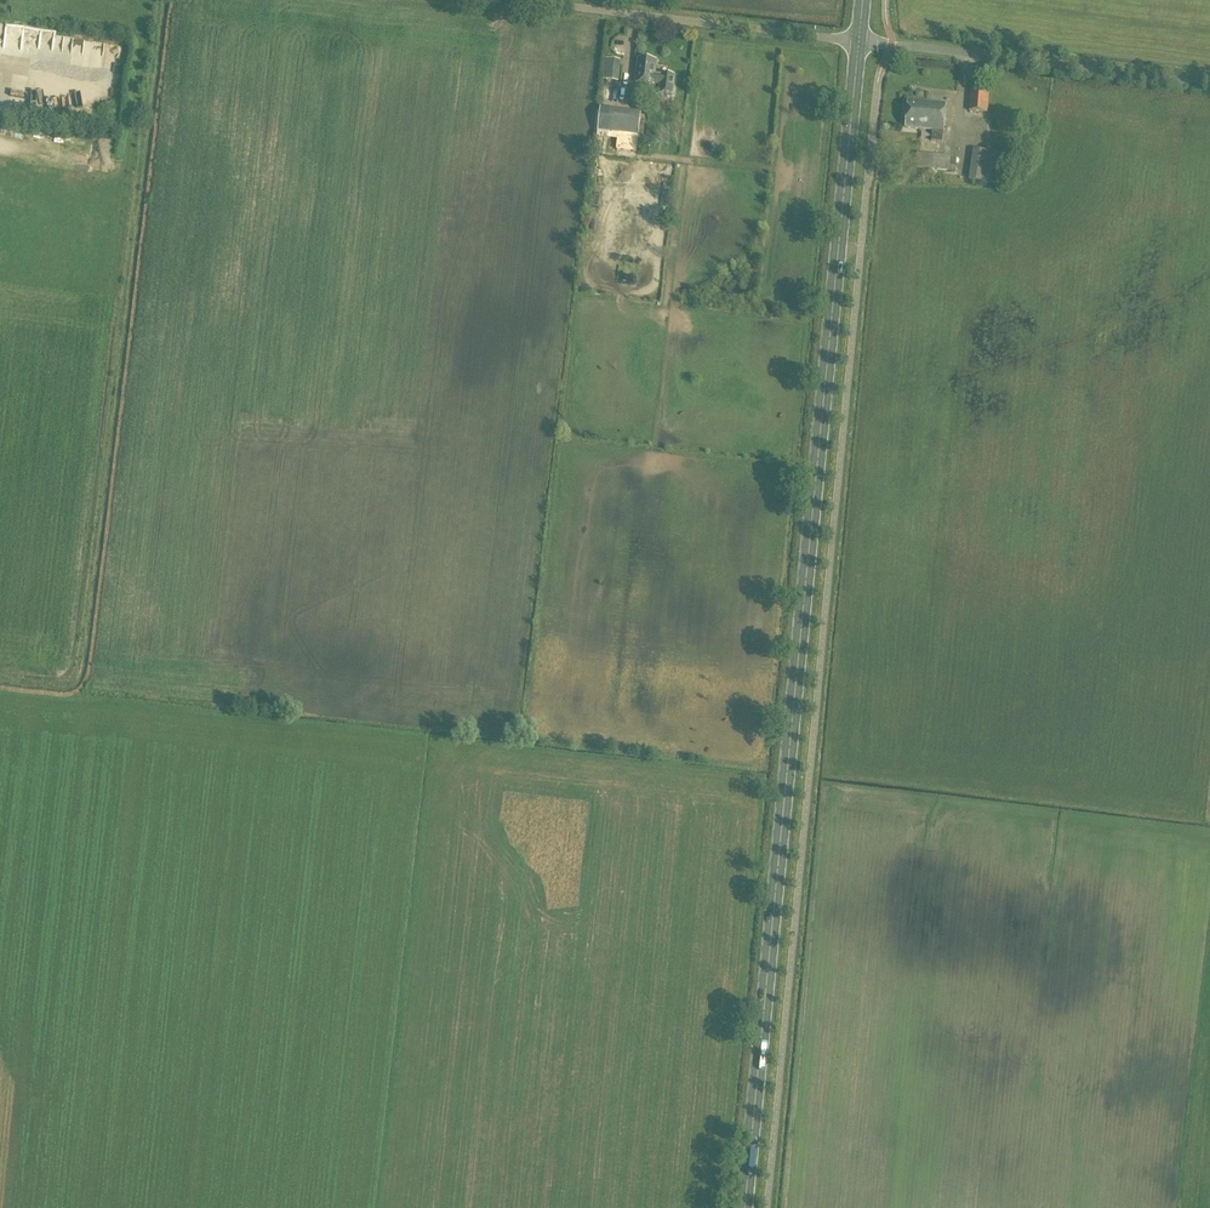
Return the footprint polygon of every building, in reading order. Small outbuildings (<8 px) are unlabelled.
[(2,71),(8,53),(0,50),(0,70),(2,71)] [(606,59),(605,66),(620,68),(621,61),(606,59)] [(661,75),(656,75),(657,61),(639,59),(636,83),(655,85),(655,84),(660,84),(659,94),(673,95),(675,76),(662,74),(661,75)] [(988,112),(990,93),(970,91),(969,111),(988,112)] [(107,110),(110,95),(101,93),(98,109),(107,110)] [(942,142),(946,104),(909,100),(906,129),(932,131),(931,141),(942,142)] [(639,139),(642,114),(611,110),(608,135),(639,139)] [(973,150),(972,157),(989,160),(990,152),(973,150)] [(955,172),(956,160),(950,159),(950,157),(917,154),(916,168),(955,172)] [(986,182),(987,175),(970,172),(968,180),(986,182)]
